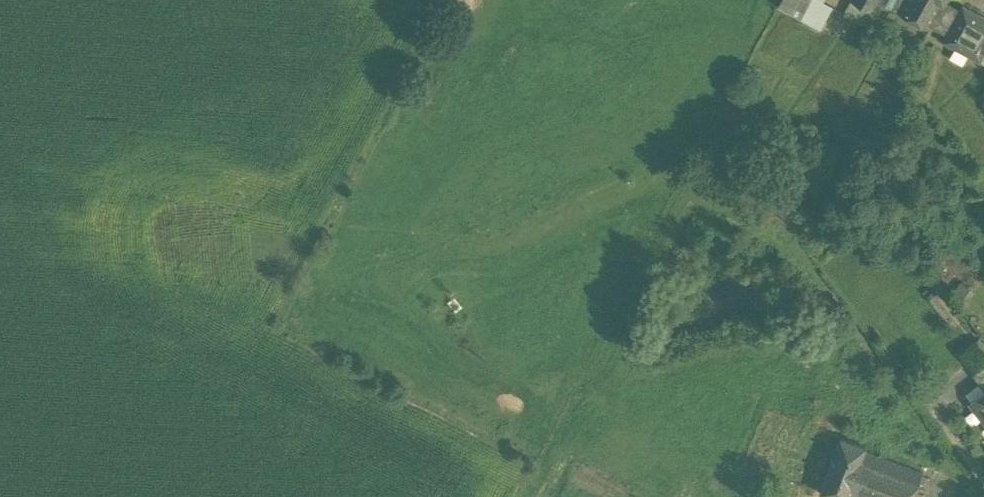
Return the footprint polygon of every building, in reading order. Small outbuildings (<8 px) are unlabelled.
[(820,29),(832,6),(823,1),(823,0),(781,0),(778,7),(820,29)] [(843,14),(853,20),(850,26),(860,32),(872,12),(877,2),(896,12),(929,30),(931,26),(946,34),(942,41),(980,62),(983,55),(983,16),(962,4),(959,9),(945,1),(946,0),(850,0),(843,14)] [(973,374),(983,389),(983,365),(973,374)] [(970,403),(983,421),(983,392),(970,403)] [(923,473),(864,451),(865,447),(840,437),(820,492),(834,496),(847,496),(850,496),(914,496),(923,473)]
